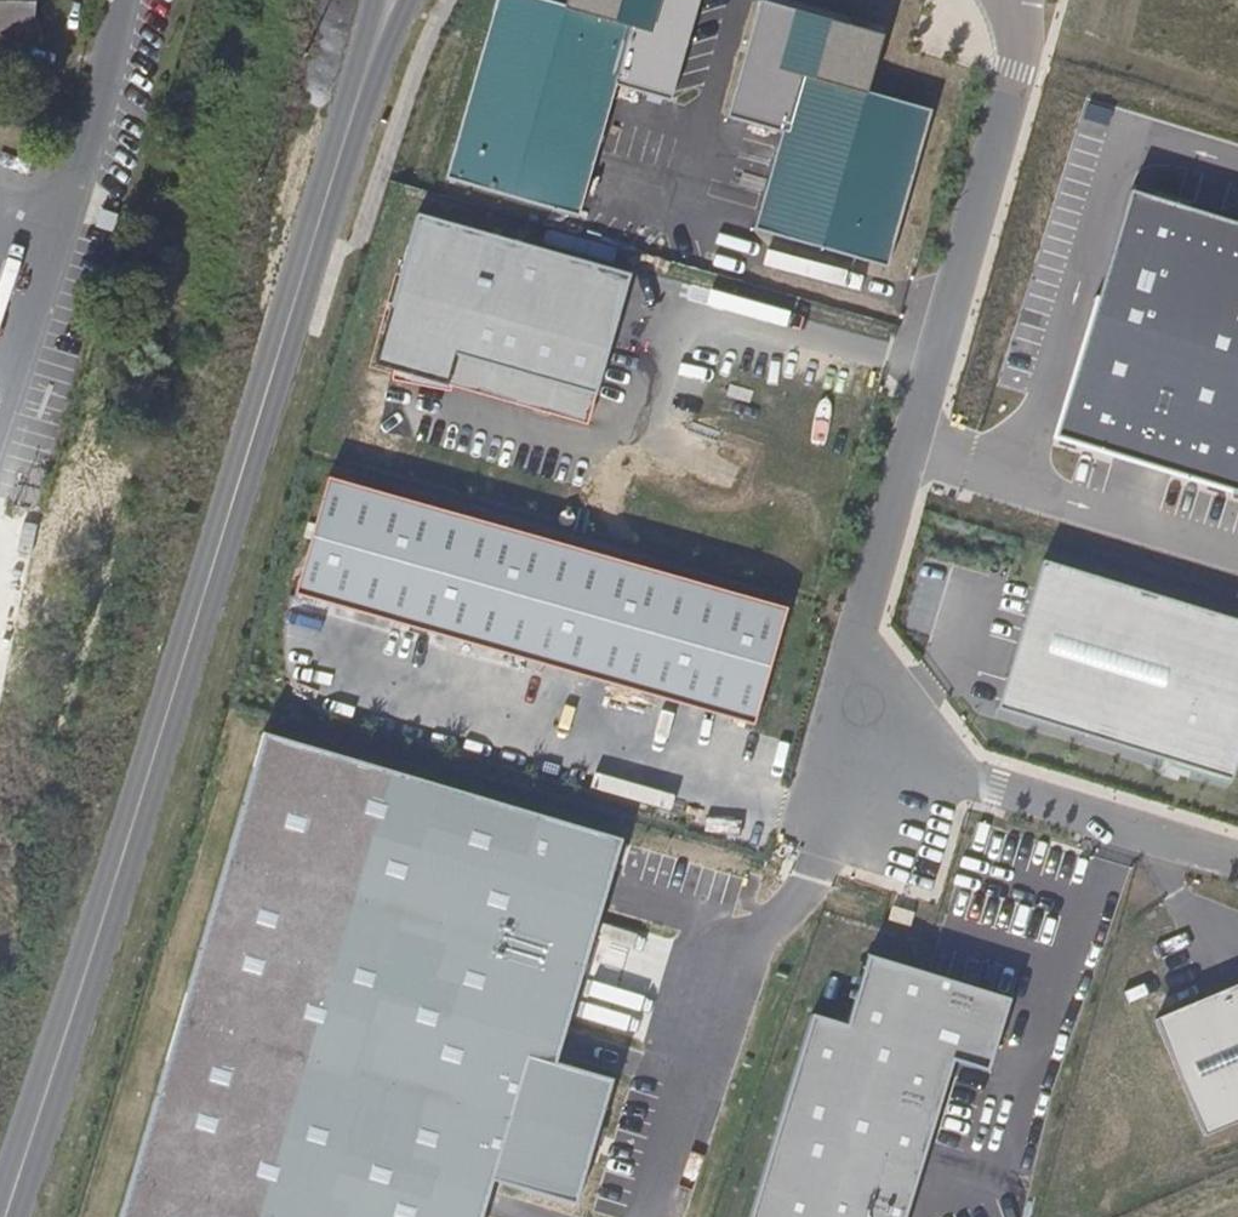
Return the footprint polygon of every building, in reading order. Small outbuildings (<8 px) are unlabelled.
[(33,0),(0,0),(0,31),(33,32),(33,0)] [(573,8),(547,0),(505,0),(454,176),(585,214),(623,85),(678,100),(706,0),(576,0),(573,8)] [(766,0),(762,0),(730,115),(790,133),(763,228),(892,265),(937,112),(876,94),(893,37),(766,0)] [(1143,194),(1068,437),(1237,489),(1237,223),(1143,194)] [(596,424),(634,276),(426,217),(385,365),(596,424)] [(763,724),(795,609),(337,480),(303,588),(763,724)] [(1051,560),(1006,709),(1237,779),(1237,618),(1051,560)]
